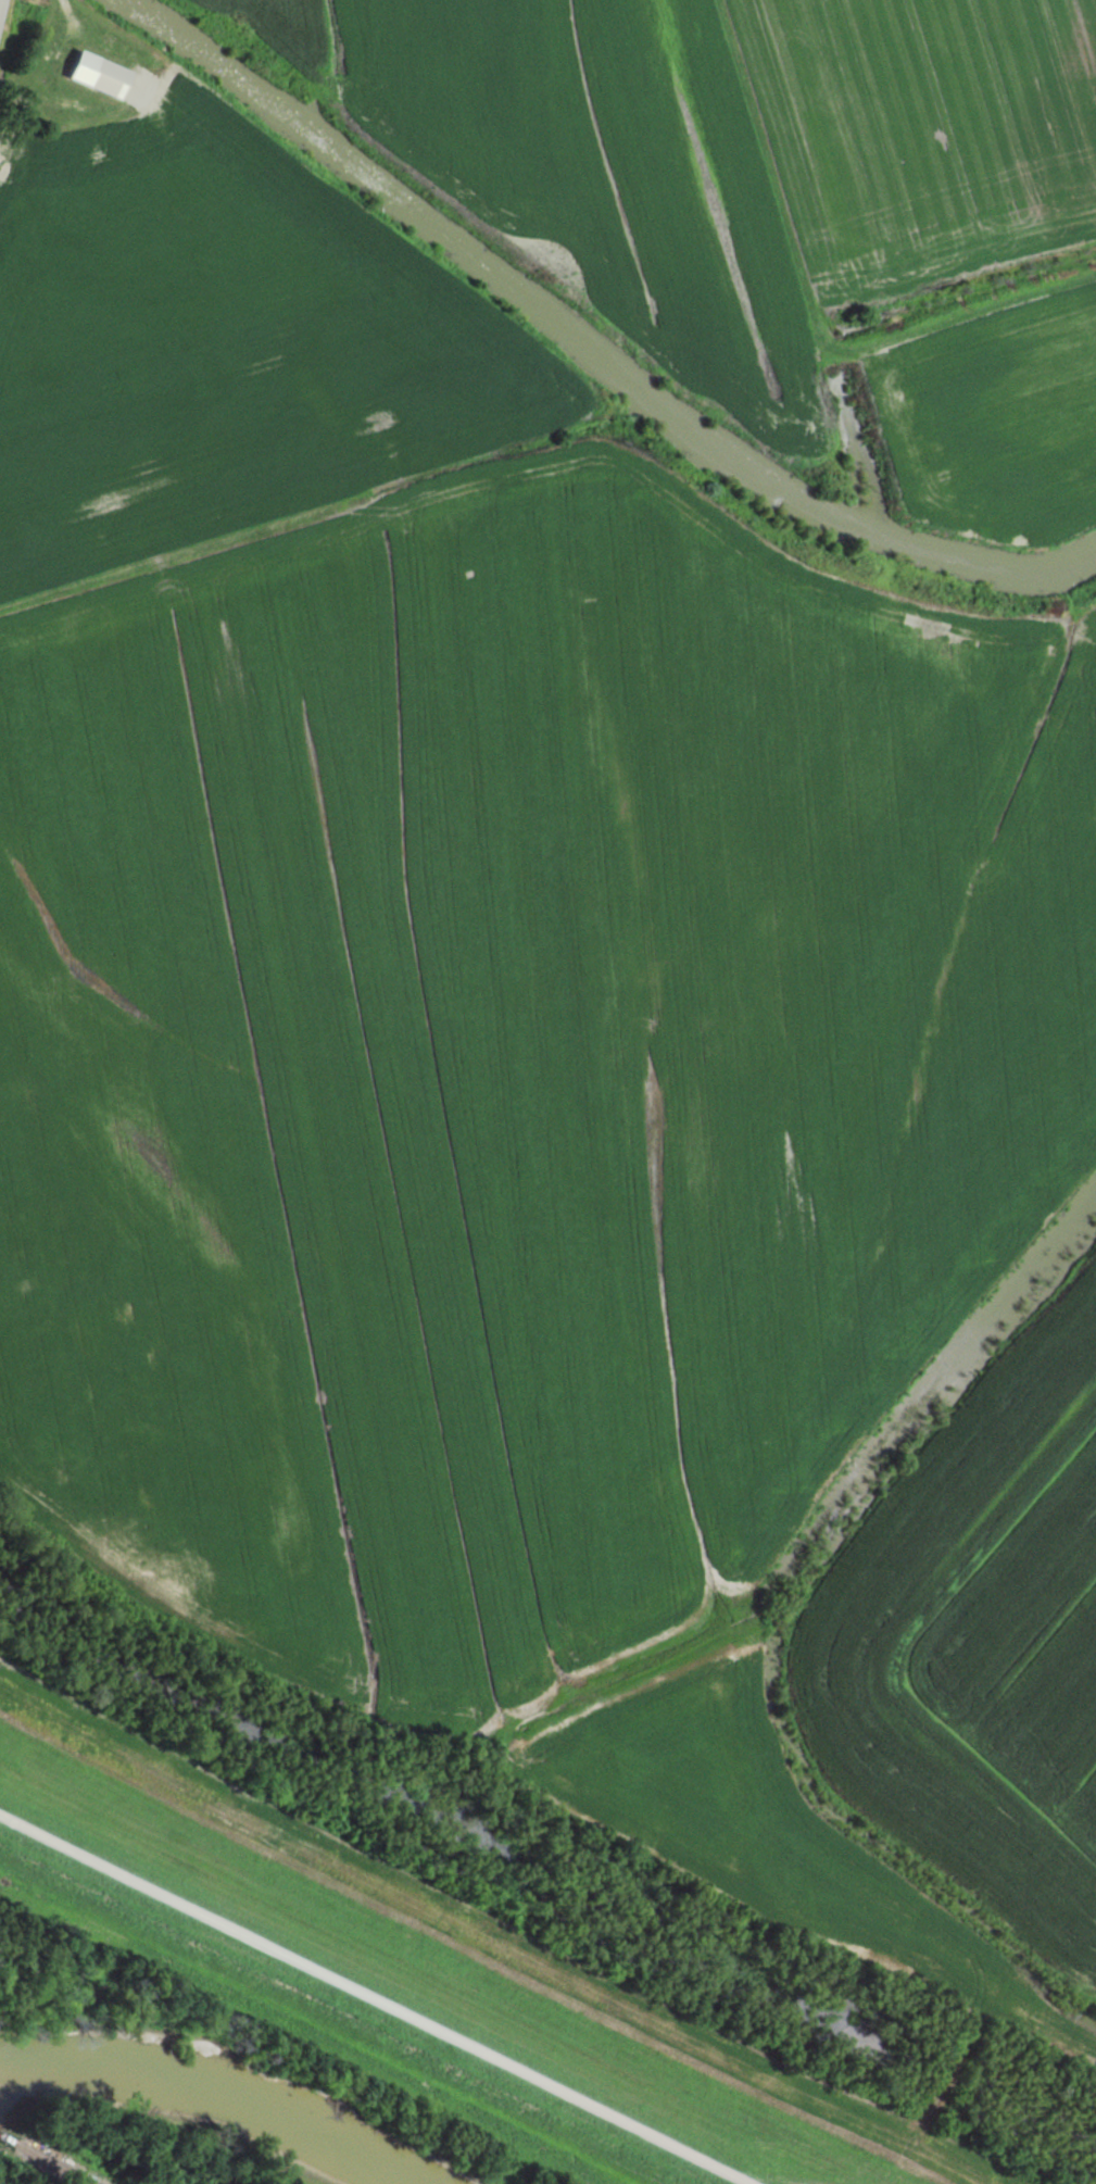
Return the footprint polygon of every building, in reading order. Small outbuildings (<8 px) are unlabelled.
[(84,49),(135,71),(123,98),(72,76),(84,49)]
